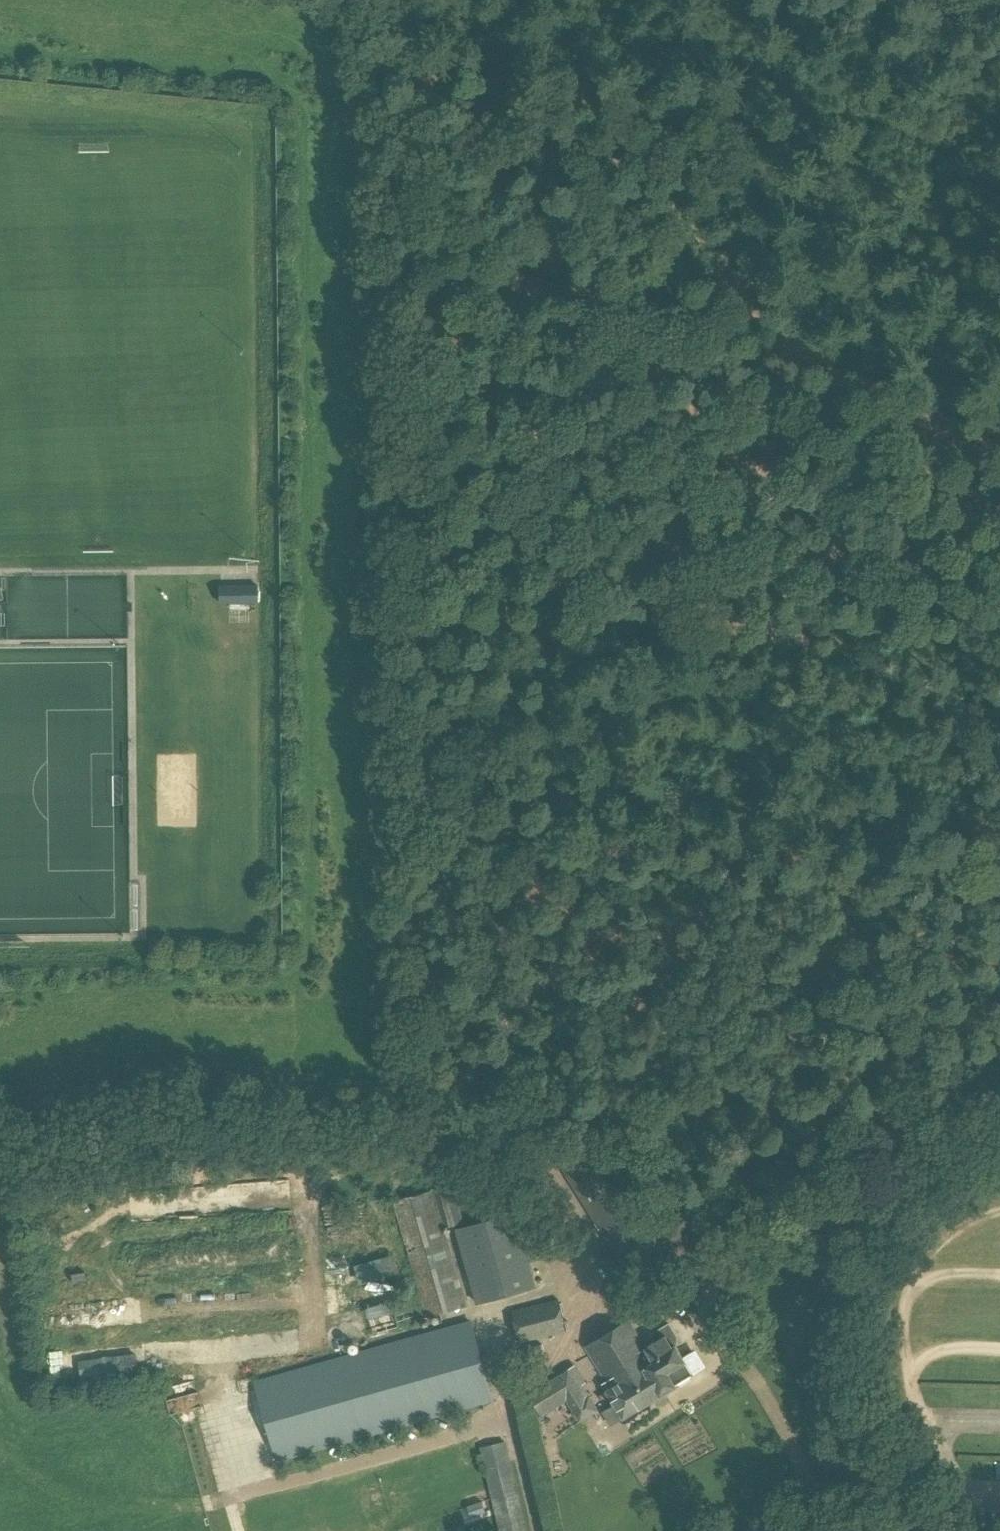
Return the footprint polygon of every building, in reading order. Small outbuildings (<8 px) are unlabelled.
[(257,602),(257,585),(220,586),(220,603),(257,602)] [(594,1157),(566,1174),(575,1190),(628,1278),(665,1255),(676,1247),(649,1206),(632,1217),(594,1157)] [(441,1297),(459,1293),(433,1175),(404,1181),(422,1264),(433,1262),(441,1297)] [(466,1227),(454,1230),(476,1303),(533,1287),(521,1244),(512,1214),(466,1227)] [(370,1295),(387,1275),(362,1254),(363,1252),(356,1246),(346,1257),(353,1263),(344,1273),(370,1295)] [(673,1276),(658,1285),(664,1295),(680,1285),(673,1276)] [(557,1300),(510,1312),(518,1344),(565,1332),(557,1300)] [(471,1322),(255,1382),(277,1461),(493,1401),(471,1322)] [(628,1322),(586,1349),(612,1389),(606,1393),(624,1420),(676,1387),(693,1376),(675,1346),(673,1348),(669,1342),(676,1338),(669,1325),(651,1336),(655,1343),(645,1350),(628,1322)] [(568,1368),(527,1393),(540,1414),(566,1398),(579,1420),(597,1409),(588,1394),(585,1396),(568,1368)] [(265,1425),(256,1427),(259,1445),(269,1444),(265,1425)] [(482,1446),(494,1498),(487,1499),(490,1513),(498,1511),(502,1530),(530,1530),(521,1495),(508,1440),(482,1446)] [(467,1505),(471,1515),(484,1511),(481,1501),(467,1505)]
